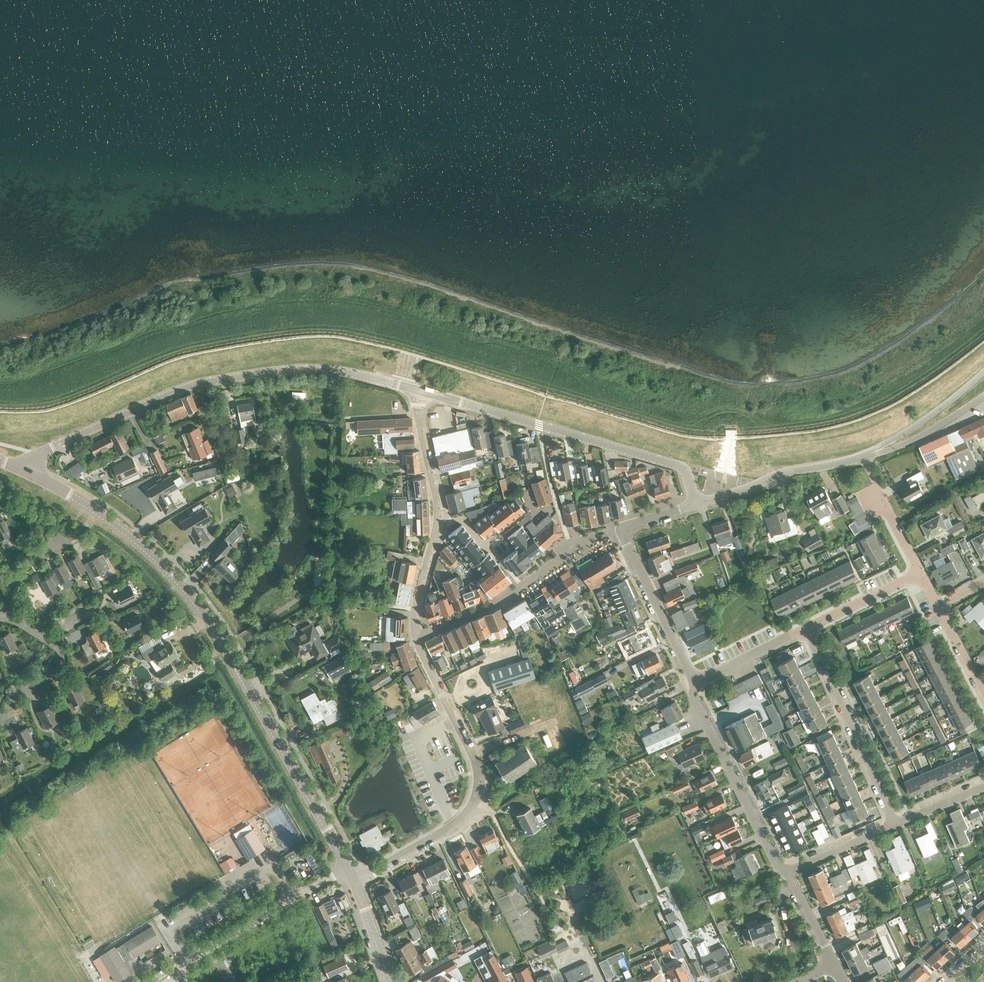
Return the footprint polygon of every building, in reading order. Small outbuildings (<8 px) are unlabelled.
[(188,414),(188,415),(193,413),(192,410),(197,408),(191,393),(165,404),(172,421),(188,414)] [(241,426),(246,425),(266,421),(265,416),(255,417),(252,402),(237,404),(241,426)] [(413,435),(407,435),(407,431),(411,430),(411,418),(357,421),(357,433),(383,432),(385,453),(397,452),(397,448),(413,447),(413,435)] [(971,450),(977,448),(972,435),(977,433),(978,438),(983,436),(983,419),(962,428),(971,450)] [(246,425),(241,426),(241,428),(234,430),(237,442),(245,440),(244,434),(248,433),(246,425)] [(494,436),(495,435),(494,430),(484,433),(483,425),(472,428),(476,447),(487,445),(487,448),(496,446),(497,446),(494,436)] [(207,440),(203,441),(197,427),(181,434),(187,448),(199,443),(205,457),(212,454),(207,440)] [(436,453),(473,444),(469,427),(432,437),(434,446),(436,453)] [(970,451),(971,450),(962,428),(951,433),(957,448),(947,452),(949,456),(957,477),(978,469),(970,451)] [(109,435),(114,445),(116,449),(115,449),(117,453),(128,448),(119,429),(109,435)] [(517,443),(516,438),(507,440),(505,433),(495,435),(494,436),(497,446),(496,446),(499,456),(509,453),(509,455),(519,453),(517,443)] [(929,465),(949,456),(947,452),(957,448),(951,433),(921,445),(929,465)] [(108,448),(114,445),(109,435),(89,445),(96,459),(110,452),(108,448)] [(519,453),(521,463),(531,460),(531,463),(541,460),(538,446),(529,448),(527,441),(517,443),(519,453)] [(463,470),(469,469),(479,466),(473,444),(436,453),(437,457),(436,457),(439,470),(461,464),(463,470)] [(142,461),(148,458),(143,447),(132,452),(135,458),(139,456),(142,461)] [(150,453),(156,464),(162,461),(157,450),(150,453)] [(407,471),(421,469),(419,450),(401,452),(402,463),(405,462),(407,471)] [(113,466),(119,479),(137,471),(131,458),(113,466)] [(571,477),(568,464),(568,460),(557,462),(557,460),(549,461),(552,474),(558,473),(559,479),(571,477)] [(627,476),(638,473),(636,467),(627,469),(627,461),(614,460),(614,470),(625,470),(626,476),(627,476)] [(590,479),(587,466),(587,463),(576,465),(576,463),(568,464),(571,477),(576,476),(577,481),(590,479)] [(587,466),(590,479),(595,478),(596,485),(608,482),(605,466),(595,468),(594,465),(587,466)] [(638,468),(640,474),(648,472),(646,466),(638,468)] [(469,469),(463,470),(450,474),(454,488),(470,483),(469,480),(471,480),(469,469)] [(649,475),(655,498),(670,494),(663,470),(649,475)] [(901,489),(907,500),(923,491),(917,480),(924,477),(920,471),(906,478),(910,484),(901,489)] [(638,473),(627,476),(628,479),(631,478),(633,482),(629,484),(628,481),(623,483),(629,498),(646,491),(638,473)] [(166,513),(176,507),(167,492),(177,487),(170,476),(148,489),(154,500),(157,499),(166,513)] [(416,500),(427,499),(427,497),(428,497),(426,477),(410,478),(412,491),(414,490),(415,500),(416,500)] [(530,482),(539,505),(550,501),(542,478),(530,482)] [(504,499),(509,498),(504,479),(499,480),(504,499)] [(98,485),(101,494),(109,490),(105,482),(98,485)] [(445,495),(449,511),(465,507),(462,495),(479,491),(478,489),(482,488),(481,486),(445,495)] [(829,508),(828,509),(826,505),(832,502),(825,490),(808,499),(819,520),(822,524),(830,519),(828,515),(832,513),(829,508)] [(573,503),(565,504),(563,497),(564,497),(564,494),(559,495),(562,505),(567,527),(578,524),(573,503)] [(965,498),(971,509),(976,506),(970,495),(965,498)] [(508,504),(517,516),(524,511),(519,505),(523,502),(518,497),(508,504)] [(849,506),(859,501),(856,497),(847,502),(849,506)] [(598,522),(595,506),(595,504),(594,504),(593,498),(579,500),(580,507),(583,523),(585,526),(598,523),(598,522)] [(609,504),(612,516),(612,517),(624,515),(624,514),(627,513),(625,506),(622,507),(621,498),(609,500),(609,501),(609,504)] [(393,509),(406,509),(406,499),(393,499),(393,509)] [(408,516),(428,515),(427,499),(416,500),(415,500),(413,500),(406,500),(407,512),(408,516)] [(837,500),(831,503),(836,512),(842,509),(837,500)] [(852,511),(861,506),(859,501),(849,506),(852,511)] [(507,502),(500,507),(511,521),(517,516),(508,504),(507,502)] [(203,508),(200,503),(192,508),(195,513),(181,521),(188,532),(190,531),(199,545),(210,539),(201,524),(210,519),(203,508)] [(612,516),(609,504),(606,504),(606,503),(595,506),(598,522),(610,520),(609,517),(612,516)] [(854,516),(864,511),(861,506),(852,511),(854,516)] [(500,507),(494,512),(505,525),(511,521),(500,507)] [(481,508),(465,513),(471,520),(483,510),(481,508)] [(794,519),(789,521),(785,509),(771,513),(774,525),(769,526),(771,533),(784,530),(786,536),(798,532),(794,519)] [(525,516),(521,520),(524,523),(530,518),(527,511),(523,514),(525,516)] [(857,521),(866,516),(864,511),(854,516),(857,521)] [(429,533),(428,515),(408,516),(407,512),(400,513),(401,524),(402,524),(411,523),(411,533),(429,533)] [(488,516),(497,528),(499,530),(505,525),(494,512),(488,516)] [(1,540),(11,535),(0,513),(0,539),(1,540)] [(487,514),(480,519),(491,533),(497,528),(488,516),(487,514)] [(543,548),(544,549),(560,534),(563,532),(548,514),(533,527),(533,528),(530,531),(534,535),(537,538),(538,540),(537,541),(543,548)] [(948,517),(943,520),(940,515),(921,525),(929,538),(950,527),(953,533),(963,527),(961,522),(953,526),(948,517)] [(866,516),(857,521),(859,525),(869,521),(866,516)] [(480,519),(474,524),(485,538),(491,533),(480,519)] [(724,540),(730,538),(729,534),(732,533),(728,521),(713,526),(717,538),(723,536),(724,540)] [(462,524),(448,535),(449,536),(453,541),(467,531),(462,524)] [(514,525),(505,533),(507,536),(516,529),(514,525)] [(507,536),(512,543),(526,532),(521,525),(516,529),(507,536)] [(467,531),(453,541),(458,547),(471,537),(467,531)] [(830,531),(824,534),(828,542),(834,539),(830,531)] [(526,532),(512,543),(517,548),(531,537),(526,532)] [(864,554),(881,545),(874,532),(857,541),(864,554)] [(982,558),(983,557),(983,533),(972,539),(982,558)] [(732,537),(737,549),(744,546),(739,534),(732,537)] [(531,537),(517,548),(528,562),(528,561),(543,550),(542,549),(543,548),(537,541),(538,540),(537,538),(534,535),(534,536),(533,537),(532,536),(531,538),(531,537)] [(651,558),(662,554),(660,548),(669,545),(666,535),(645,542),(651,558)] [(802,541),(806,551),(821,545),(817,535),(802,541)] [(471,537),(458,547),(462,554),(476,543),(471,537)] [(85,538),(86,548),(100,547),(99,538),(85,538)] [(959,541),(965,552),(970,549),(965,538),(959,541)] [(214,567),(230,582),(241,570),(225,555),(233,547),(224,539),(211,553),(219,561),(214,567)] [(710,543),(714,555),(720,553),(716,541),(710,543)] [(476,543),(462,554),(467,560),(481,549),(476,543)] [(881,545),(864,554),(871,567),(888,558),(881,545)] [(941,550),(944,556),(954,550),(951,545),(941,550)] [(670,551),(672,558),(685,553),(683,546),(670,551)] [(439,552),(451,566),(456,561),(445,547),(439,552)] [(517,548),(503,559),(515,574),(519,571),(520,572),(526,567),(525,567),(529,563),(528,561),(528,562),(517,548)] [(481,549),(467,560),(472,566),(474,563),(486,555),(485,554),(481,549)] [(391,579),(399,580),(412,583),(416,566),(404,564),(404,560),(402,560),(403,553),(387,550),(386,558),(394,560),(391,579)] [(720,552),(724,561),(731,559),(727,550),(720,552)] [(486,555),(474,563),(477,566),(479,569),(493,559),(488,552),(485,554),(486,555)] [(610,554),(608,555),(607,553),(579,570),(590,589),(604,581),(601,576),(615,567),(614,565),(616,564),(610,554)] [(88,562),(95,576),(105,570),(111,567),(103,554),(88,562)] [(662,554),(651,558),(648,560),(654,575),(672,568),(668,558),(664,559),(662,554)] [(809,556),(813,565),(818,562),(813,554),(809,556)] [(69,561),(76,575),(86,570),(78,556),(69,561)] [(493,559),(479,569),(484,575),(498,565),(493,559)] [(838,567),(847,584),(858,578),(850,561),(838,567)] [(674,570),(677,577),(698,569),(695,562),(674,570)] [(933,571),(940,585),(959,575),(952,562),(933,571)] [(51,576),(56,585),(71,577),(63,564),(54,569),(56,573),(51,576)] [(484,575),(478,580),(491,596),(495,593),(500,590),(500,589),(501,589),(506,585),(505,585),(511,581),(498,565),(484,575)] [(847,584),(838,567),(827,571),(837,589),(847,584)] [(827,593),(837,589),(827,571),(818,576),(827,593)] [(58,590),(56,585),(51,576),(41,581),(49,595),(58,590)] [(487,598),(477,580),(469,583),(471,590),(465,592),(459,576),(456,577),(466,607),(487,598)] [(811,601),(827,593),(818,576),(802,584),(811,601)] [(569,606),(577,601),(581,597),(579,593),(580,592),(571,577),(557,585),(569,606)] [(463,608),(466,607),(455,578),(443,582),(449,599),(451,598),(456,610),(463,608)] [(676,581),(675,581),(673,579),(664,584),(666,590),(666,591),(667,594),(663,596),(668,605),(690,594),(686,586),(681,589),(679,585),(678,585),(676,581)] [(408,604),(412,583),(399,580),(396,594),(387,593),(386,602),(408,605),(408,604)] [(613,594),(629,588),(625,580),(610,587),(613,594)] [(795,609),(811,601),(802,584),(787,591),(795,609)] [(564,609),(569,606),(557,585),(543,593),(549,603),(551,602),(553,605),(554,606),(557,612),(564,609)] [(116,595),(121,605),(136,598),(131,587),(116,595)] [(433,590),(441,615),(453,611),(450,602),(448,603),(445,595),(443,590),(442,590),(441,587),(439,588),(440,591),(438,591),(437,588),(433,590)] [(617,602),(632,596),(629,588),(613,594),(617,602)] [(429,620),(441,615),(433,590),(427,592),(424,603),(428,610),(426,610),(429,620)] [(779,617),(795,609),(787,591),(771,599),(779,617)] [(544,610),(553,605),(551,602),(549,603),(543,593),(527,603),(534,615),(537,620),(541,628),(542,627),(545,632),(549,630),(548,628),(550,627),(549,624),(552,623),(544,610)] [(621,611),(636,604),(632,596),(617,602),(621,611)] [(893,604),(900,618),(914,611),(907,597),(893,604)] [(681,610),(672,614),(679,629),(688,624),(690,628),(705,620),(694,598),(681,604),(684,609),(681,611),(681,610)] [(534,615),(527,603),(525,599),(503,613),(516,634),(529,626),(526,620),(534,615)] [(569,606),(564,609),(571,622),(575,629),(589,622),(584,614),(577,601),(569,606)] [(982,601),(965,616),(970,621),(975,616),(983,627),(983,603),(982,601)] [(636,604),(621,611),(627,626),(642,619),(636,604)] [(887,625),(900,618),(893,604),(880,611),(887,625)] [(480,617),(488,634),(490,638),(491,642),(506,635),(505,632),(508,631),(505,625),(506,625),(503,617),(498,620),(493,611),(480,617)] [(873,631),(887,625),(880,611),(866,617),(873,631)] [(123,622),(128,633),(143,625),(138,615),(123,622)] [(386,641),(408,640),(407,636),(408,617),(387,617),(386,641)] [(478,638),(488,634),(480,617),(470,621),(478,638)] [(860,638),(873,631),(866,617),(853,624),(860,638)] [(537,630),(541,628),(537,620),(533,622),(537,630)] [(478,638),(470,621),(461,625),(468,643),(470,647),(479,643),(477,639),(478,638)] [(684,633),(692,648),(710,639),(714,637),(706,622),(702,624),(684,633)] [(846,645),(860,638),(853,624),(839,631),(846,645)] [(339,633),(320,643),(310,625),(298,632),(299,633),(287,640),(296,655),(310,648),(316,658),(344,642),(339,633)] [(459,647),(468,643),(461,625),(451,630),(459,647)] [(612,636),(601,642),(604,647),(636,632),(633,626),(612,636)] [(449,652),(459,647),(451,630),(441,635),(447,647),(449,652)] [(634,651),(635,652),(652,643),(645,630),(628,639),(631,644),(626,647),(629,653),(634,651)] [(81,644),(87,655),(94,651),(105,646),(97,631),(87,636),(87,637),(85,642),(81,644)] [(612,636),(609,638),(606,631),(598,635),(601,642),(612,636)] [(6,653),(17,648),(9,632),(0,637),(0,640),(6,653)] [(439,651),(447,647),(441,635),(425,642),(432,657),(439,670),(447,666),(439,651)] [(523,658),(528,656),(522,635),(515,636),(515,639),(513,639),(515,644),(518,643),(523,658)] [(407,653),(412,652),(408,640),(396,645),(399,653),(390,656),(392,660),(407,654),(407,653)] [(371,642),(372,650),(390,648),(389,641),(371,642)] [(923,662),(937,654),(930,641),(916,648),(923,662)] [(18,645),(22,652),(26,650),(23,643),(18,645)] [(168,661),(177,655),(169,643),(156,651),(152,645),(141,652),(147,662),(155,657),(160,665),(161,665),(163,668),(157,671),(162,680),(176,671),(170,663),(170,664),(168,661)] [(407,654),(392,660),(393,663),(401,660),(404,670),(417,665),(412,652),(407,653),(407,654)] [(647,672),(648,674),(655,671),(654,668),(661,665),(656,654),(637,663),(638,665),(634,668),(636,673),(633,674),(635,678),(647,672)] [(930,675),(944,668),(937,654),(923,662),(930,675)] [(324,665),(330,675),(347,666),(341,655),(324,665)] [(785,675),(799,668),(793,656),(779,664),(785,675)] [(488,671),(494,690),(535,677),(529,658),(488,671)] [(899,661),(903,670),(908,667),(904,658),(899,661)] [(575,672),(572,673),(566,659),(560,662),(570,688),(580,684),(575,672)] [(767,665),(760,669),(763,676),(767,684),(774,680),(767,665)] [(415,684),(418,689),(427,684),(419,668),(410,674),(404,678),(406,682),(409,687),(415,684)] [(791,686),(805,678),(799,668),(785,675),(791,686)] [(937,689),(951,681),(944,668),(930,675),(937,689)] [(909,682),(915,679),(909,669),(904,671),(909,682)] [(375,677),(380,686),(391,679),(386,671),(375,677)] [(753,677),(757,686),(762,683),(758,674),(753,677)] [(860,693),(875,686),(869,674),(854,682),(860,693)] [(636,696),(640,704),(668,689),(662,677),(654,681),(655,683),(635,693),(633,688),(622,694),(626,702),(636,696)] [(753,688),(757,686),(753,677),(748,679),(753,688)] [(796,697),(811,689),(805,678),(791,686),(796,697)] [(748,691),(753,688),(748,679),(744,681),(748,691)] [(915,679),(909,682),(913,689),(919,686),(915,679)] [(574,689),(578,697),(593,689),(589,681),(574,689)] [(743,693),(748,691),(744,681),(739,684),(743,693)] [(944,702),(958,694),(951,681),(937,689),(944,702)] [(772,682),(767,684),(771,693),(776,690),(772,682)] [(739,695),(743,693),(739,684),(734,686),(739,695)] [(66,690),(74,706),(84,700),(77,685),(66,690)] [(866,704),(881,697),(875,686),(860,693),(866,704)] [(802,708),(816,700),(811,689),(796,697),(802,708)] [(322,698),(317,701),(312,691),(300,698),(303,703),(302,704),(312,722),(321,717),(325,723),(337,717),(333,710),(330,711),(322,698)] [(921,704),(926,701),(921,691),(916,694),(921,704)] [(951,715),(965,708),(958,694),(944,702),(951,715)] [(778,706),(783,704),(779,696),(774,698),(778,706)] [(872,715),(886,708),(881,697),(866,704),(872,715)] [(507,725),(503,726),(494,707),(495,707),(490,698),(472,706),(476,715),(479,714),(487,733),(499,728),(502,735),(509,732),(510,733),(524,727),(521,719),(507,725)] [(364,703),(368,709),(373,706),(369,700),(364,703)] [(808,719),(822,711),(816,700),(802,708),(808,719)] [(414,711),(420,722),(438,712),(432,701),(414,711)] [(926,701),(921,704),(925,711),(930,708),(926,701)] [(661,710),(668,723),(682,715),(675,702),(661,710)] [(783,704),(778,706),(782,715),(787,713),(783,704)] [(38,712),(45,726),(59,719),(52,706),(38,712)] [(877,726),(892,718),(886,708),(872,715),(877,726)] [(965,708),(951,715),(958,729),(959,729),(962,734),(968,732),(965,728),(967,727),(966,725),(972,722),(965,708)] [(759,720),(762,718),(758,711),(755,713),(755,712),(725,727),(737,750),(767,736),(759,720)] [(822,711),(808,719),(813,730),(828,723),(822,711)] [(932,725),(937,723),(933,714),(928,717),(932,725)] [(789,728),(794,726),(790,718),(785,720),(789,728)] [(898,729),(897,729),(892,718),(877,726),(883,737),(898,729)] [(660,729),(653,732),(642,738),(649,753),(681,737),(674,722),(660,729)] [(937,723),(932,725),(937,733),(936,734),(941,743),(947,740),(937,723)] [(653,732),(660,729),(657,724),(650,727),(653,732)] [(789,728),(783,732),(785,736),(791,734),(793,737),(798,735),(794,726),(789,728)] [(889,748),(903,740),(900,734),(904,732),(901,727),(897,729),(898,729),(883,737),(889,748)] [(16,733),(23,748),(34,743),(26,728),(16,733)] [(823,753),(838,746),(833,734),(818,741),(823,753)] [(333,764),(335,763),(324,739),(307,747),(314,763),(320,760),(330,781),(339,777),(333,764)] [(536,742),(533,744),(530,739),(522,744),(520,745),(521,745),(515,749),(514,750),(508,754),(508,753),(507,754),(507,755),(501,759),(501,758),(500,759),(495,763),(494,762),(493,763),(495,765),(507,782),(506,782),(507,784),(508,783),(508,782),(513,778),(514,779),(515,778),(514,778),(520,774),(521,774),(522,774),(522,773),(527,769),(527,770),(529,769),(529,768),(534,765),(538,770),(550,763),(536,742)] [(903,740),(889,748),(895,760),(909,752),(903,740)] [(664,748),(667,755),(680,749),(677,742),(664,748)] [(697,743),(677,752),(684,766),(704,757),(697,743)] [(828,764),(843,757),(838,746),(823,753),(828,764)] [(762,750),(755,754),(752,748),(741,753),(742,755),(740,756),(745,766),(765,756),(762,750)] [(961,757),(967,771),(981,765),(975,750),(961,757)] [(489,755),(493,762),(499,758),(495,752),(489,755)] [(799,763),(804,761),(800,752),(795,755),(799,763)] [(828,777),(848,768),(843,757),(828,764),(833,775),(828,777)] [(953,777),(967,771),(961,757),(947,763),(953,777)] [(804,761),(799,763),(805,775),(812,772),(811,768),(808,769),(804,761)] [(939,784),(953,777),(947,763),(933,769),(939,784)] [(838,787),(853,780),(848,768),(828,777),(833,789),(838,786),(838,787)] [(755,785),(762,798),(771,794),(771,793),(775,791),(772,784),(788,776),(784,769),(768,777),(769,778),(755,785)] [(925,790),(939,784),(933,769),(919,775),(925,790)] [(692,782),(697,793),(716,784),(711,773),(692,782)] [(810,786),(815,783),(811,774),(806,777),(810,786)] [(911,796),(925,790),(919,775),(905,781),(911,796)] [(843,798),(859,791),(853,780),(838,787),(841,793),(835,795),(838,800),(843,797),(843,798)] [(679,784),(681,789),(689,786),(687,781),(679,784)] [(787,790),(790,796),(805,788),(803,782),(787,790)] [(815,783),(810,786),(814,794),(819,791),(815,783)] [(804,789),(790,796),(793,804),(807,797),(804,789)] [(849,810),(864,803),(859,791),(843,798),(849,810)] [(703,806),(707,814),(726,805),(721,794),(706,802),(707,804),(703,806)] [(821,808),(827,806),(827,805),(829,804),(825,795),(822,797),(820,794),(815,796),(821,808)] [(682,808),(685,815),(699,809),(696,802),(682,808)] [(864,803),(849,810),(854,821),(869,814),(864,803)] [(774,822),(792,813),(788,804),(769,813),(774,822)] [(827,819),(833,817),(827,806),(821,808),(827,819)] [(525,833),(544,824),(542,820),(537,822),(530,808),(517,814),(525,833)] [(946,825),(956,847),(970,841),(964,829),(968,827),(960,809),(950,813),(954,821),(946,825)] [(969,814),(973,823),(982,819),(978,810),(969,814)] [(778,832),(797,823),(792,813),(774,822),(778,832)] [(717,838),(737,829),(731,817),(712,827),(717,838)] [(833,817),(827,819),(831,827),(836,824),(833,817)] [(690,829),(692,835),(707,828),(704,822),(690,829)] [(823,822),(816,826),(822,837),(829,834),(823,822)] [(916,838),(924,857),(938,851),(932,837),(936,835),(930,822),(925,824),(929,832),(916,838)] [(783,841),(802,832),(797,823),(778,832),(783,841)] [(376,849),(378,849),(379,847),(379,845),(385,842),(376,824),(358,834),(361,839),(360,840),(360,842),(361,843),(363,844),(364,844),(368,852),(374,848),(375,849),(376,849)] [(265,847),(256,834),(253,828),(235,839),(239,845),(247,858),(265,847)] [(737,829),(717,838),(719,837),(725,849),(729,847),(730,847),(743,840),(737,829)] [(479,837),(486,851),(499,844),(493,831),(479,837)] [(802,832),(783,841),(788,851),(806,841),(802,832)] [(886,851),(896,875),(914,867),(900,836),(895,838),(899,846),(886,851)] [(310,847),(307,842),(290,852),(293,857),(310,847)] [(454,853),(463,871),(475,865),(466,847),(454,853)] [(472,850),(478,863),(484,860),(478,847),(472,850)] [(709,855),(712,862),(725,856),(722,849),(709,855)] [(749,852),(742,855),(739,849),(730,853),(730,854),(712,862),(714,868),(724,864),(724,865),(734,861),(736,866),(733,868),(737,875),(744,872),(745,874),(757,869),(749,852)] [(845,856),(844,857),(852,876),(854,875),(860,873),(864,883),(877,878),(870,863),(875,861),(869,849),(865,851),(868,859),(856,864),(855,865),(850,854),(849,854),(845,856)] [(311,851),(304,855),(316,874),(323,870),(311,851)] [(951,859),(957,873),(963,870),(957,857),(951,859)] [(432,864),(439,878),(449,873),(441,859),(432,864)] [(432,881),(439,878),(432,864),(417,871),(422,881),(429,893),(436,890),(432,881)] [(832,883),(850,875),(847,868),(841,870),(842,872),(830,877),(832,883)] [(510,873),(517,888),(523,885),(516,870),(510,873)] [(816,890),(829,884),(822,870),(810,875),(816,890)] [(416,885),(422,881),(417,871),(398,881),(405,895),(418,888),(416,885)] [(852,882),(853,882),(850,875),(832,883),(834,887),(851,880),(852,882)] [(459,882),(465,895),(472,892),(466,878),(459,882)] [(942,886),(944,892),(957,887),(954,881),(942,886)] [(829,884),(816,890),(822,903),(835,898),(829,884)] [(403,901),(397,904),(390,890),(377,897),(386,915),(399,908),(403,915),(409,912),(403,901)] [(341,910),(351,906),(345,893),(340,895),(337,896),(336,895),(330,897),(331,899),(315,906),(321,920),(337,912),(336,910),(340,908),(341,910)] [(753,899),(756,905),(766,901),(763,894),(753,899)] [(848,900),(849,905),(861,900),(859,896),(848,900)] [(966,909),(970,914),(974,910),(969,906),(966,909)] [(664,911),(674,934),(682,930),(672,907),(664,911)] [(849,918),(854,916),(852,910),(841,914),(839,909),(827,915),(832,926),(844,920),(849,918)] [(967,917),(970,914),(966,909),(962,912),(967,917)] [(771,919),(758,923),(756,919),(747,922),(749,927),(740,930),(745,944),(753,941),(775,934),(772,925),(773,925),(771,919)] [(549,923),(554,934),(561,931),(556,920),(549,923)] [(844,920),(832,926),(837,936),(849,931),(844,920)] [(958,925),(970,939),(979,930),(970,921),(965,925),(961,921),(958,925)] [(408,929),(414,939),(421,936),(415,925),(408,929)] [(866,925),(856,929),(858,934),(868,930),(866,925)] [(960,947),(970,939),(958,925),(957,925),(961,929),(952,937),(960,947)] [(134,957),(160,941),(152,926),(125,942),(125,943),(116,948),(115,946),(100,956),(111,974),(115,981),(116,981),(135,971),(128,960),(134,956),(134,957)] [(859,934),(861,940),(874,934),(872,929),(859,934)] [(723,945),(709,951),(707,946),(704,939),(696,944),(704,963),(710,977),(733,967),(730,960),(731,960),(730,957),(729,958),(727,953),(723,945)] [(461,945),(465,951),(474,946),(471,940),(461,945)] [(402,962),(417,954),(411,941),(405,944),(405,943),(395,948),(402,962)] [(552,941),(538,948),(542,957),(556,950),(552,941)] [(688,962),(695,976),(702,973),(687,941),(683,943),(691,960),(688,962)] [(937,950),(945,960),(955,952),(946,942),(937,950)] [(849,962),(868,952),(868,951),(869,951),(867,946),(859,949),(856,943),(842,950),(849,962)] [(425,949),(417,954),(402,962),(409,975),(419,970),(423,967),(422,965),(425,963),(432,960),(425,949)] [(448,954),(450,960),(459,955),(456,950),(448,954)] [(936,968),(945,960),(937,950),(928,958),(936,968)] [(323,965),(328,976),(349,967),(341,951),(331,956),(321,961),(323,965)] [(655,957),(662,971),(660,966),(672,961),(667,951),(655,957)] [(868,952),(849,962),(855,974),(868,967),(864,959),(870,956),(868,952)] [(612,960),(617,966),(625,959),(620,953),(612,960)] [(906,965),(921,981),(931,972),(923,963),(925,961),(919,953),(906,965)] [(504,981),(490,954),(481,959),(492,981),(503,981),(504,981)] [(876,969),(890,961),(887,956),(873,963),(876,969)] [(662,971),(655,957),(643,962),(645,967),(651,965),(656,974),(643,980),(644,981),(661,981),(658,974),(662,971)] [(606,959),(599,962),(605,976),(612,973),(606,959)] [(879,974),(893,967),(890,961),(876,969),(879,974)] [(591,973),(586,962),(564,972),(568,981),(572,981),(591,973)] [(673,981),(675,981),(688,976),(682,962),(667,969),(673,981)] [(897,973),(905,981),(921,981),(906,965),(897,973)] [(516,973),(520,981),(534,981),(528,967),(516,973)] [(983,971),(973,980),(975,981),(983,981),(983,972),(983,971)] [(549,972),(536,978),(537,981),(554,981),(549,972)]
